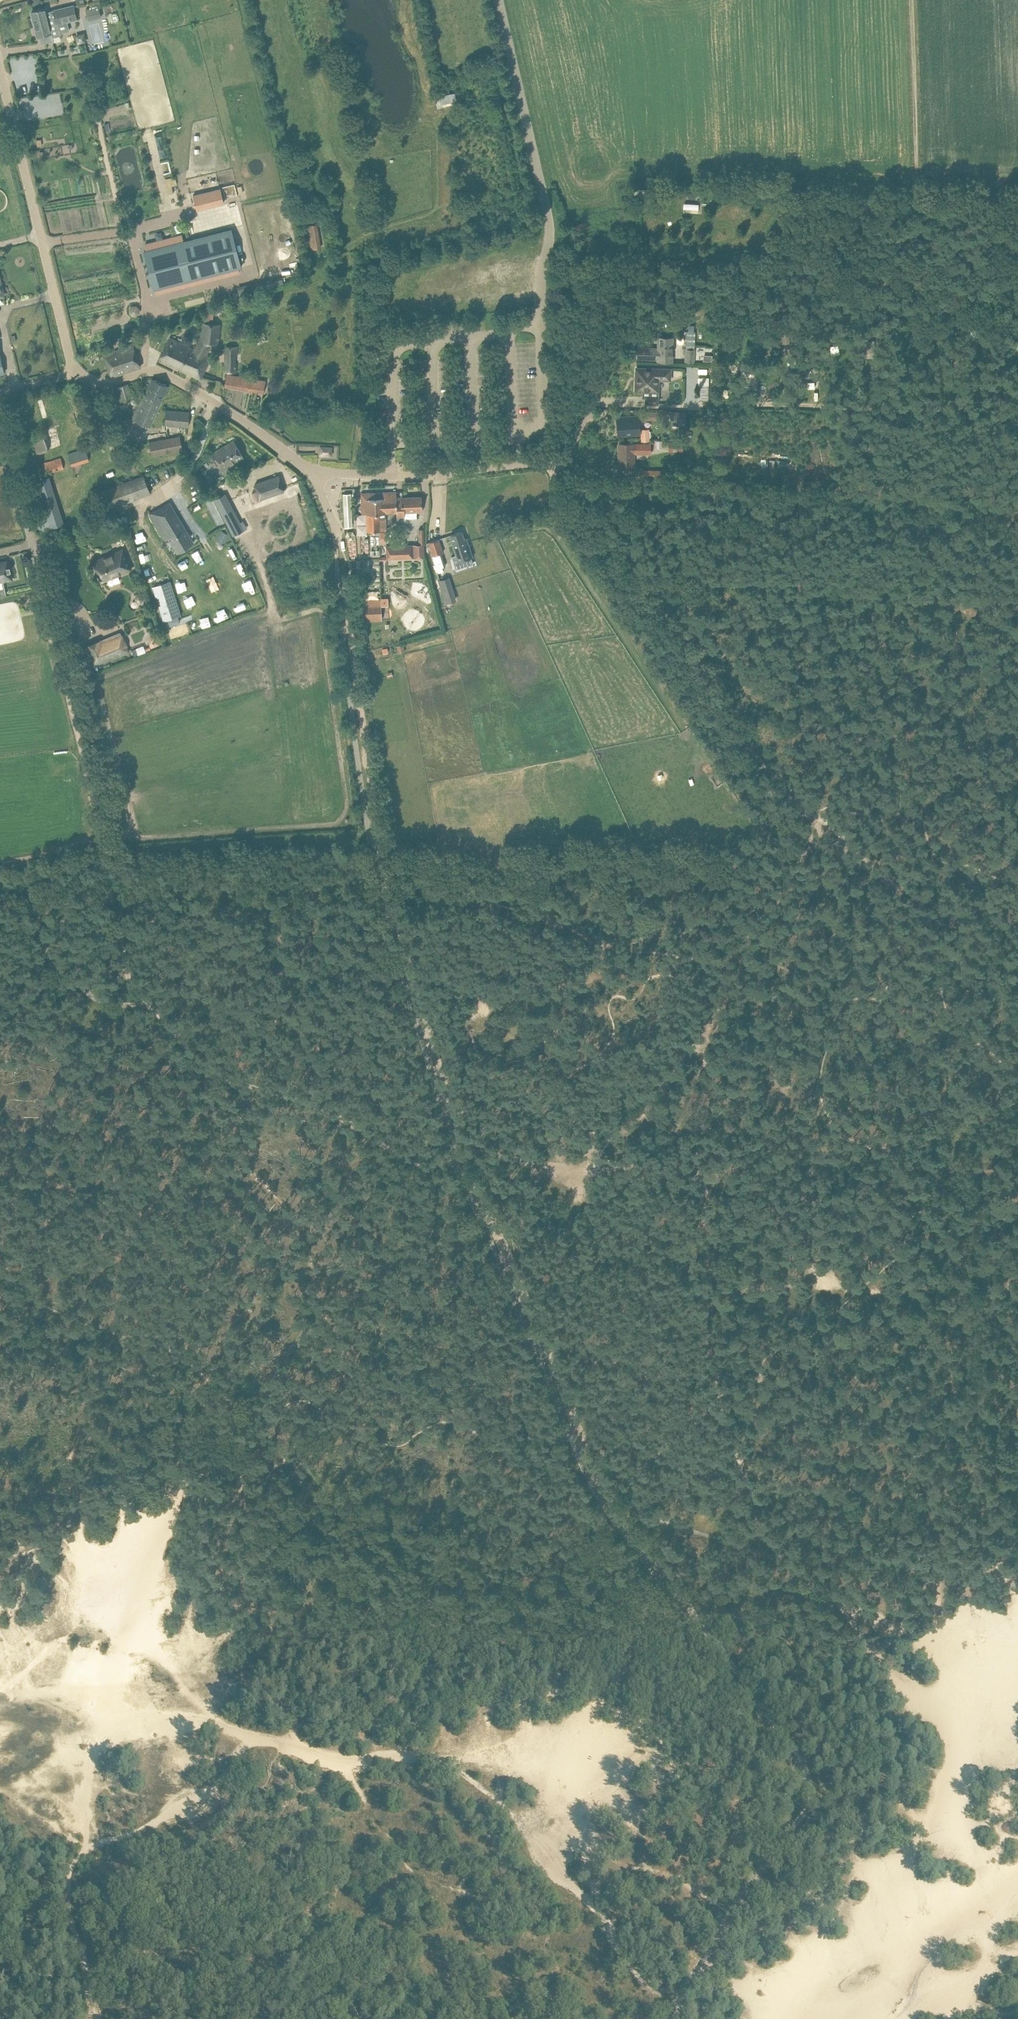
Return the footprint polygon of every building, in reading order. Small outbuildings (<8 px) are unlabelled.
[(45,8),(31,12),(37,36),(39,35),(41,44),(54,40),(53,36),(60,34),(57,23),(77,19),(73,5),(53,10),(53,11),(46,12),(45,8)] [(98,5),(85,8),(88,20),(101,17),(98,5)] [(77,34),(79,43),(87,40),(85,31),(77,34)] [(443,94),(444,105),(459,104),(458,93),(443,94)] [(199,208),(228,202),(225,187),(196,193),(199,208)] [(683,211),(700,212),(701,202),(683,201),(683,211)] [(174,232),(183,231),(183,223),(173,224),(174,232)] [(317,223),(305,225),(310,249),(321,247),(317,223)] [(232,229),(145,252),(154,289),(241,266),(232,229)] [(130,309),(130,313),(133,315),(136,315),(139,313),(139,309),(137,306),(133,306),(130,309)] [(209,362),(211,357),(206,354),(211,343),(218,344),(220,324),(201,321),(200,334),(199,341),(199,342),(196,349),(170,337),(168,341),(164,349),(160,358),(180,368),(179,368),(201,379),(205,370),(209,362)] [(687,331),(686,349),(694,349),(695,332),(687,331)] [(226,346),(225,346),(225,371),(236,371),(237,346),(234,346),(235,336),(226,336),(226,346)] [(637,347),(637,358),(658,358),(658,360),(672,361),(673,337),(658,336),(658,348),(637,347)] [(140,366),(132,344),(103,356),(111,376),(140,366)] [(694,362),(694,349),(686,349),(685,361),(694,362)] [(671,369),(646,368),(636,368),(636,390),(643,390),(643,396),(646,396),(646,403),(658,403),(659,380),(671,380),(671,369)] [(263,392),(265,382),(265,381),(227,374),(225,386),(263,392)] [(168,385),(152,378),(145,394),(143,393),(132,418),(150,426),(168,385)] [(132,395),(131,393),(128,383),(116,388),(121,403),(126,401),(125,398),(132,395)] [(698,384),(698,400),(708,400),(708,384),(698,384)] [(189,412),(167,410),(166,424),(187,426),(189,412)] [(657,420),(657,412),(645,411),(644,419),(657,420)] [(671,412),(671,423),(685,423),(686,412),(671,412)] [(638,415),(617,417),(618,434),(639,433),(638,415)] [(43,430),(31,434),(37,453),(49,449),(43,430)] [(182,449),(180,436),(150,442),(152,455),(182,449)] [(216,458),(222,468),(243,456),(234,441),(213,453),(211,454),(214,460),(216,458)] [(668,441),(668,451),(682,451),(683,441),(668,441)] [(624,469),(624,468),(634,468),(634,453),(650,453),(650,443),(619,443),(619,468),(622,468),(622,469),(624,469)] [(88,459),(85,448),(68,454),(71,465),(88,459)] [(44,473),(63,468),(60,458),(41,463),(44,473)] [(143,474),(138,476),(102,490),(108,508),(150,492),(143,474)] [(279,475),(255,484),(260,499),(284,490),(279,475)] [(40,531),(50,528),(64,524),(49,476),(26,483),(40,531)] [(385,512),(397,512),(396,497),(396,491),(361,493),(362,513),(367,513),(368,531),(386,530),(385,512)] [(226,492),(214,498),(233,535),(244,529),(241,521),(235,524),(224,503),(229,500),(226,492)] [(422,496),(396,497),(397,512),(397,516),(405,516),(405,511),(422,511),(422,496)] [(169,538),(172,543),(177,552),(194,542),(185,528),(185,529),(169,502),(149,514),(164,540),(169,538)] [(217,508),(211,511),(213,514),(216,515),(215,519),(216,522),(222,519),(217,508)] [(420,544),(412,545),(413,557),(424,557),(423,528),(419,529),(420,544)] [(221,530),(218,538),(225,541),(229,534),(221,530)] [(462,531),(450,534),(453,544),(456,554),(451,556),(454,565),(459,563),(459,561),(472,557),(469,547),(466,537),(464,538),(462,531)] [(145,537),(136,539),(138,545),(147,543),(145,537)] [(432,555),(441,552),(442,552),(438,538),(428,542),(432,555)] [(387,558),(413,557),(412,545),(412,544),(386,545),(387,558)] [(100,581),(110,577),(132,568),(123,548),(92,561),(100,581)] [(220,556),(225,566),(234,562),(229,552),(220,556)] [(0,562),(0,579),(3,578),(3,581),(11,579),(10,571),(11,571),(11,570),(10,570),(9,566),(10,566),(7,566),(7,563),(6,562),(6,561),(5,561),(2,561),(0,562)] [(239,575),(232,578),(236,587),(243,584),(239,575)] [(448,577),(438,580),(442,591),(451,588),(448,577)] [(170,581),(152,587),(162,620),(181,614),(170,581)] [(136,597),(136,598),(136,599),(137,600),(139,601),(140,601),(141,601),(142,601),(143,601),(143,600),(144,600),(144,599),(144,598),(144,597),(144,596),(144,595),(143,594),(142,594),(142,593),(141,593),(140,593),(139,593),(138,593),(138,594),(137,594),(137,595),(136,595),(136,596),(136,597)] [(361,606),(361,620),(382,620),(381,605),(361,606)] [(392,635),(408,635),(407,620),(392,620),(392,635)] [(101,639),(84,646),(93,667),(130,652),(122,633),(102,642),(101,639)] [(153,637),(150,644),(151,647),(160,644),(156,636),(153,637)]
